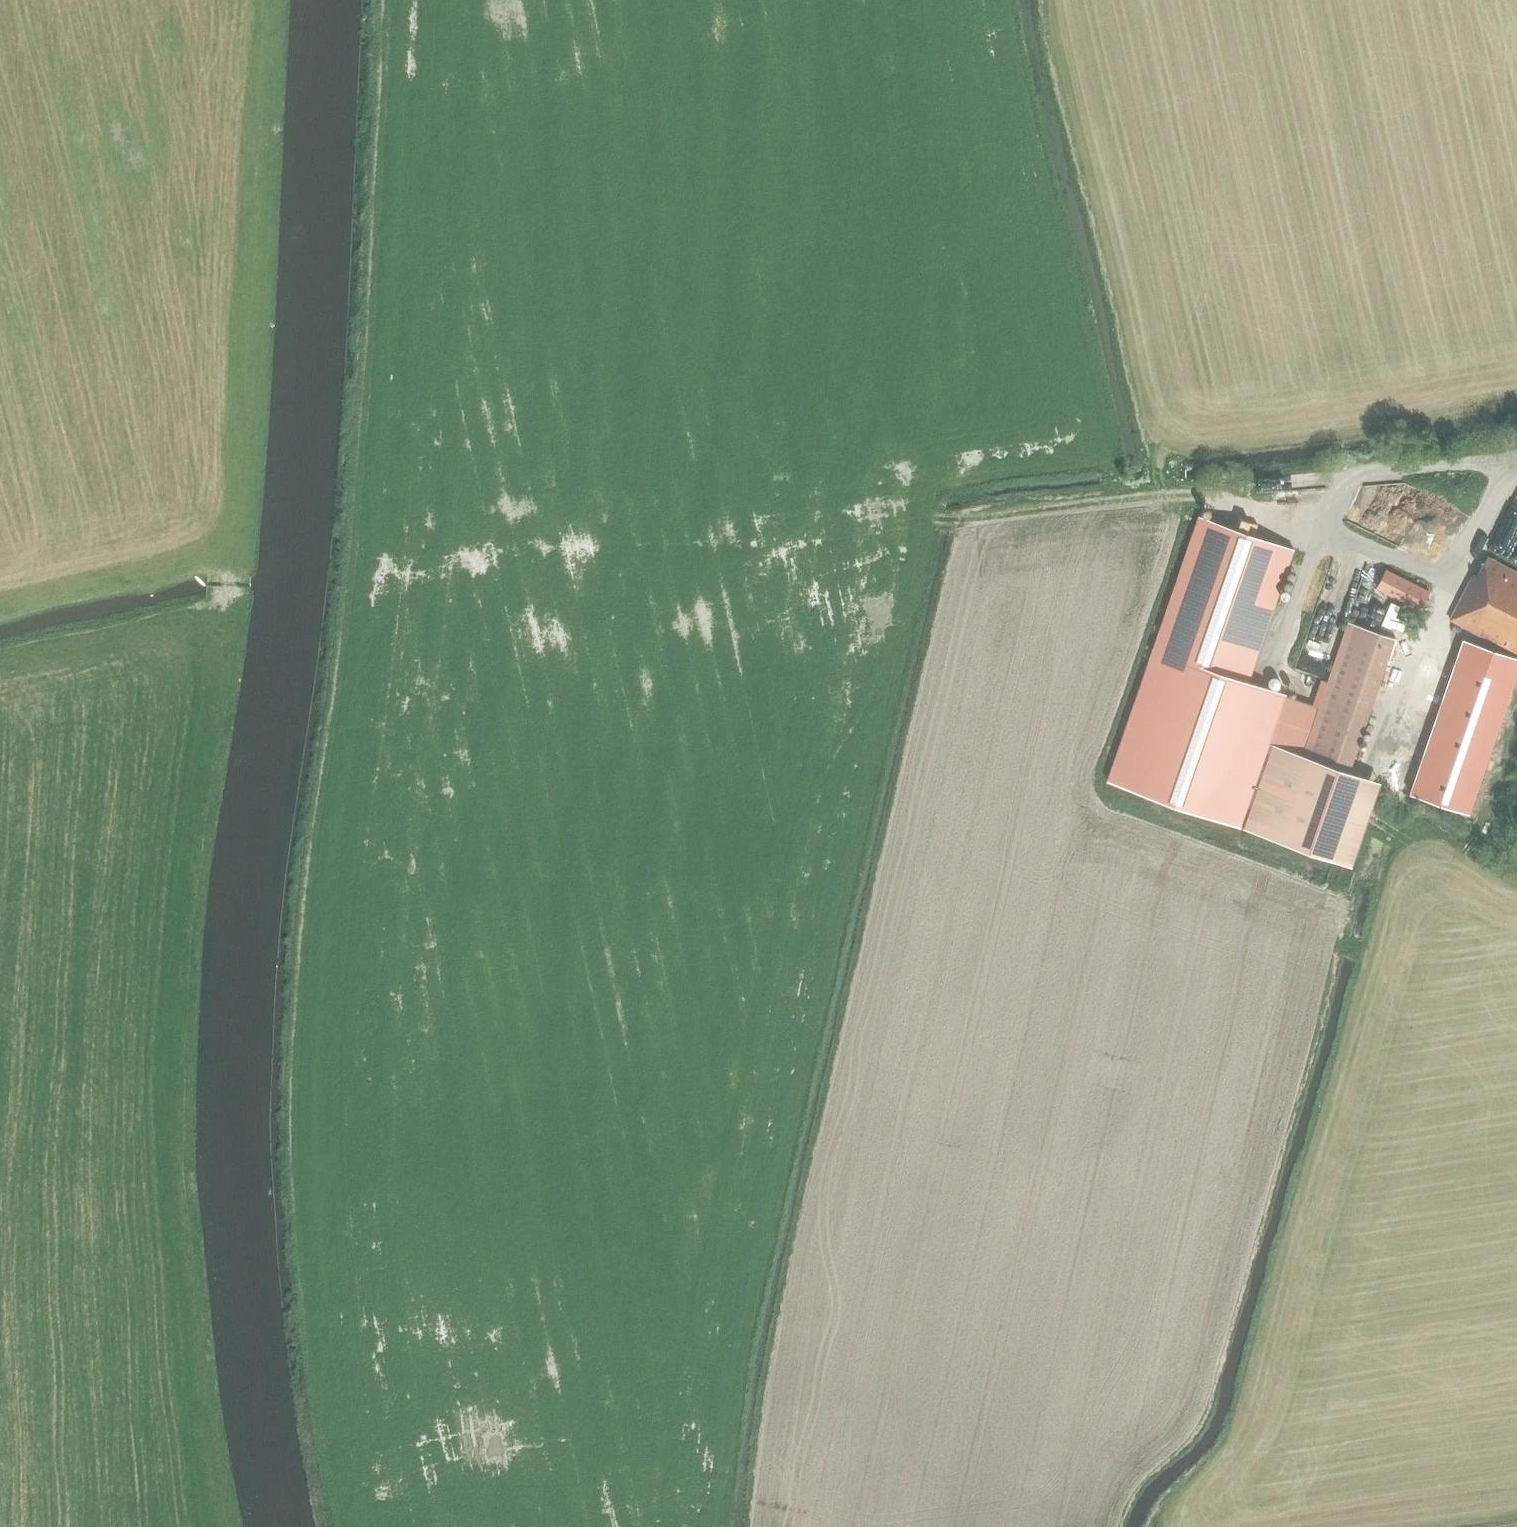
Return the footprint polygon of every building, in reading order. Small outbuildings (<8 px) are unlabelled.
[(1320,706),(1286,694),(1249,681),(1294,550),(1199,517),(1108,782),(1351,865),(1380,782),(1349,771),(1395,638),(1349,622),(1320,706)] [(1487,557),(1477,576),(1473,574),(1450,619),(1471,630),(1467,641),(1464,640),(1437,716),(1422,710),(1402,770),(1416,775),(1410,792),(1468,813),(1516,673),(1516,658),(1476,644),(1479,634),(1516,654),(1516,573),(1487,557)] [(1420,610),(1431,590),(1392,570),(1387,569),(1377,588),(1420,610)]
